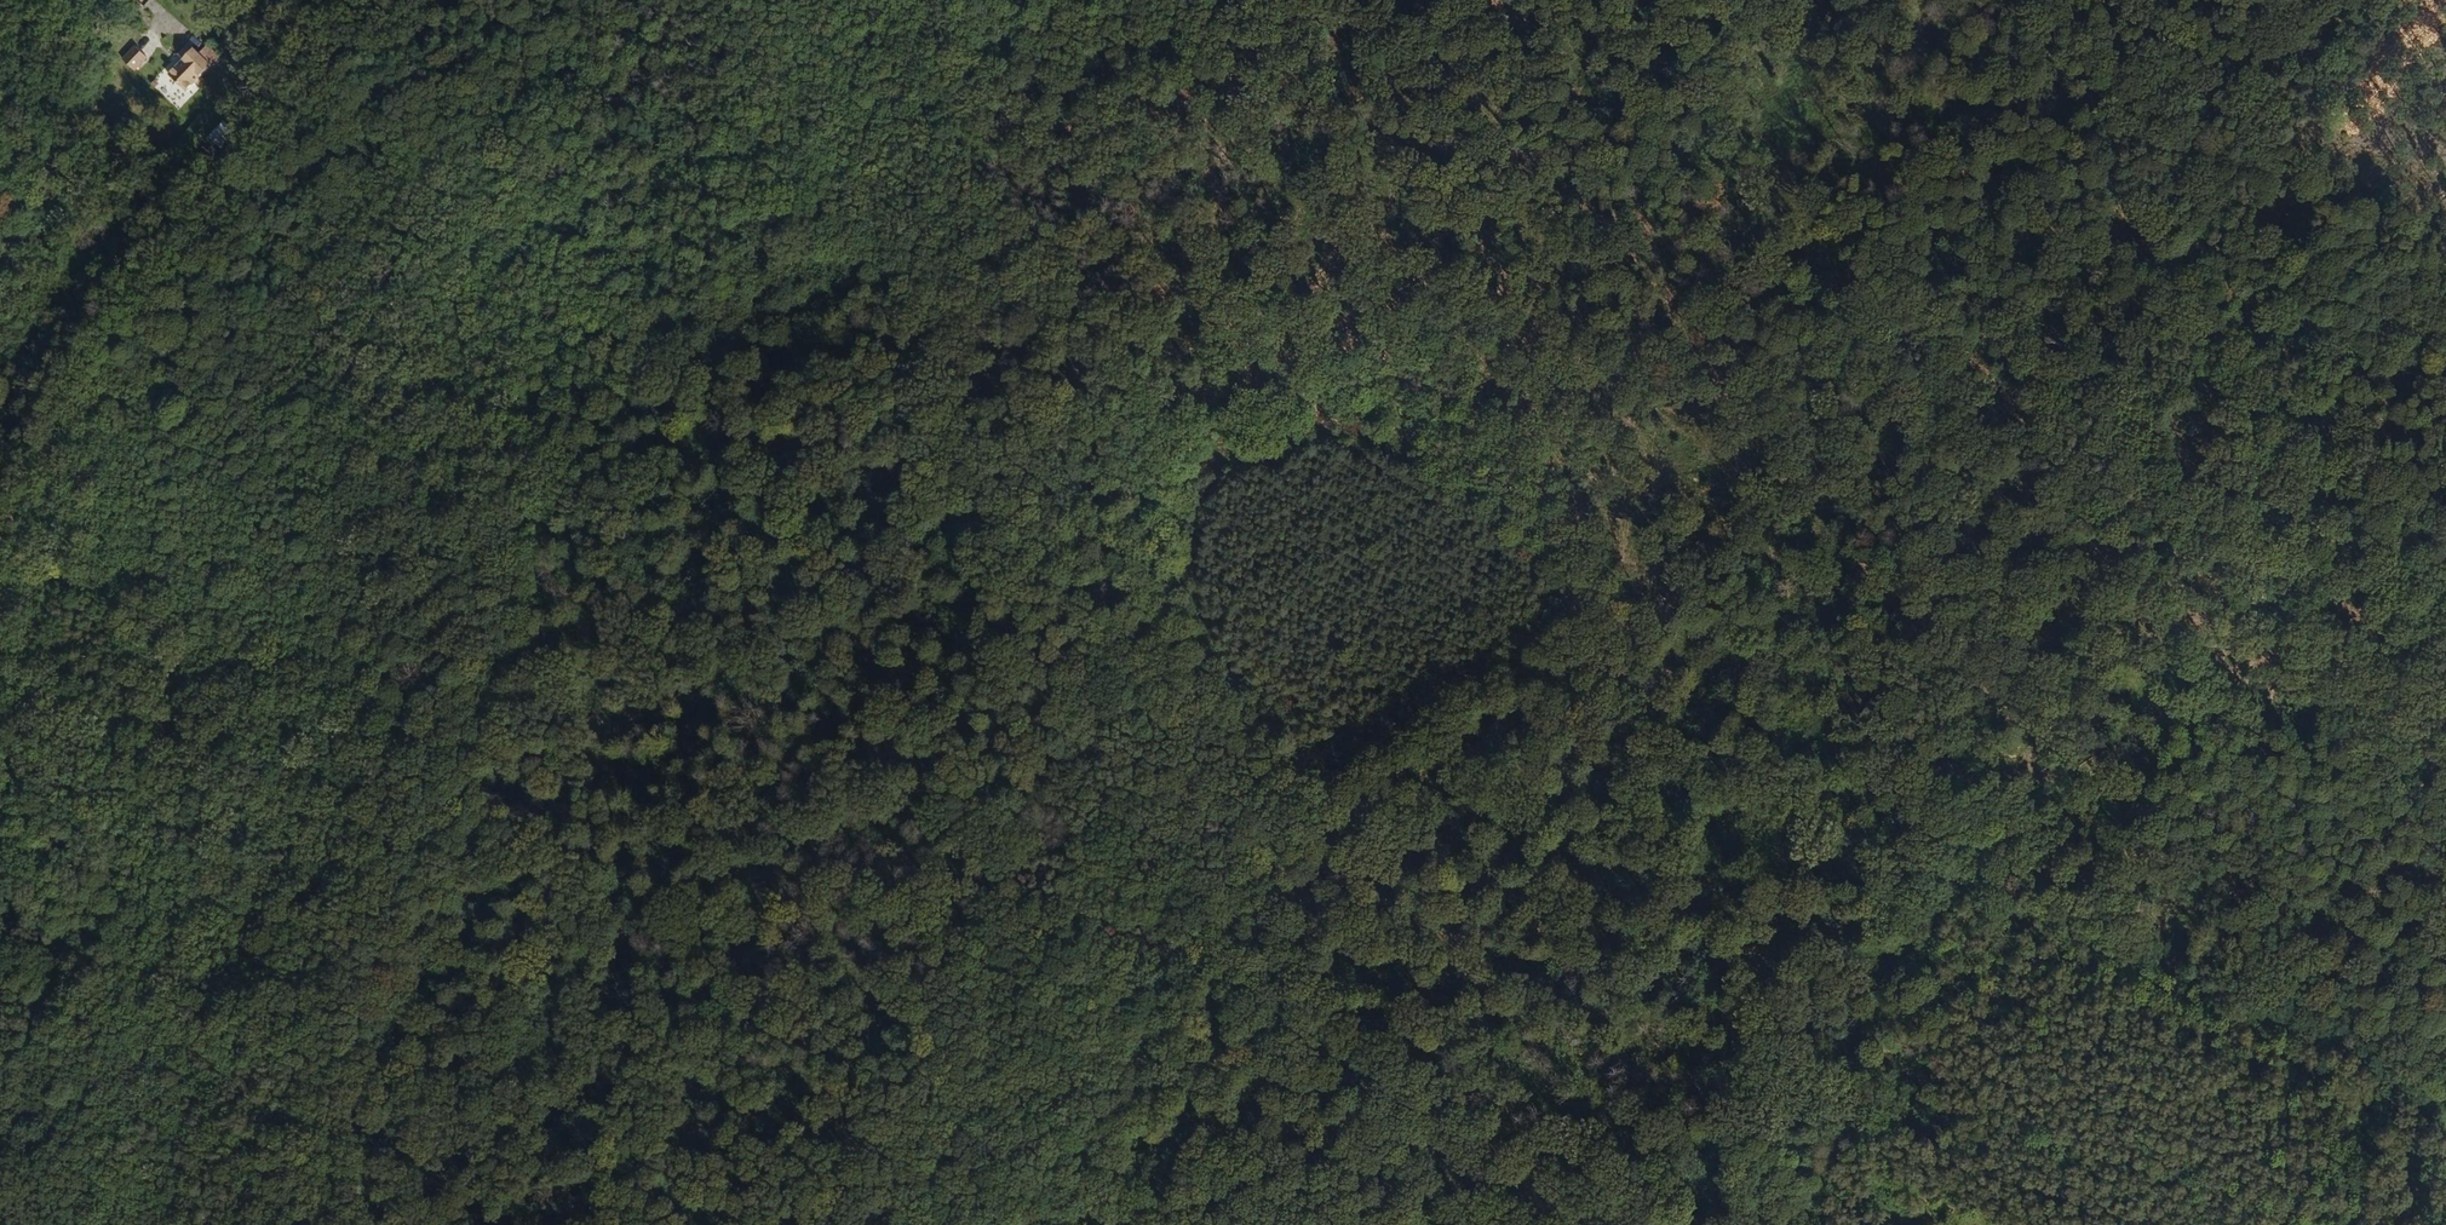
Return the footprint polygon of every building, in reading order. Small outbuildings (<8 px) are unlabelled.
[(134,72),(147,58),(133,45),(120,59),(134,72)] [(193,48),(165,73),(186,95),(204,79),(201,75),(210,66),(193,48)] [(151,117),(178,93),(156,69),(143,81),(149,86),(135,99),(151,117)] [(114,108),(127,96),(117,84),(104,97),(114,108)]
